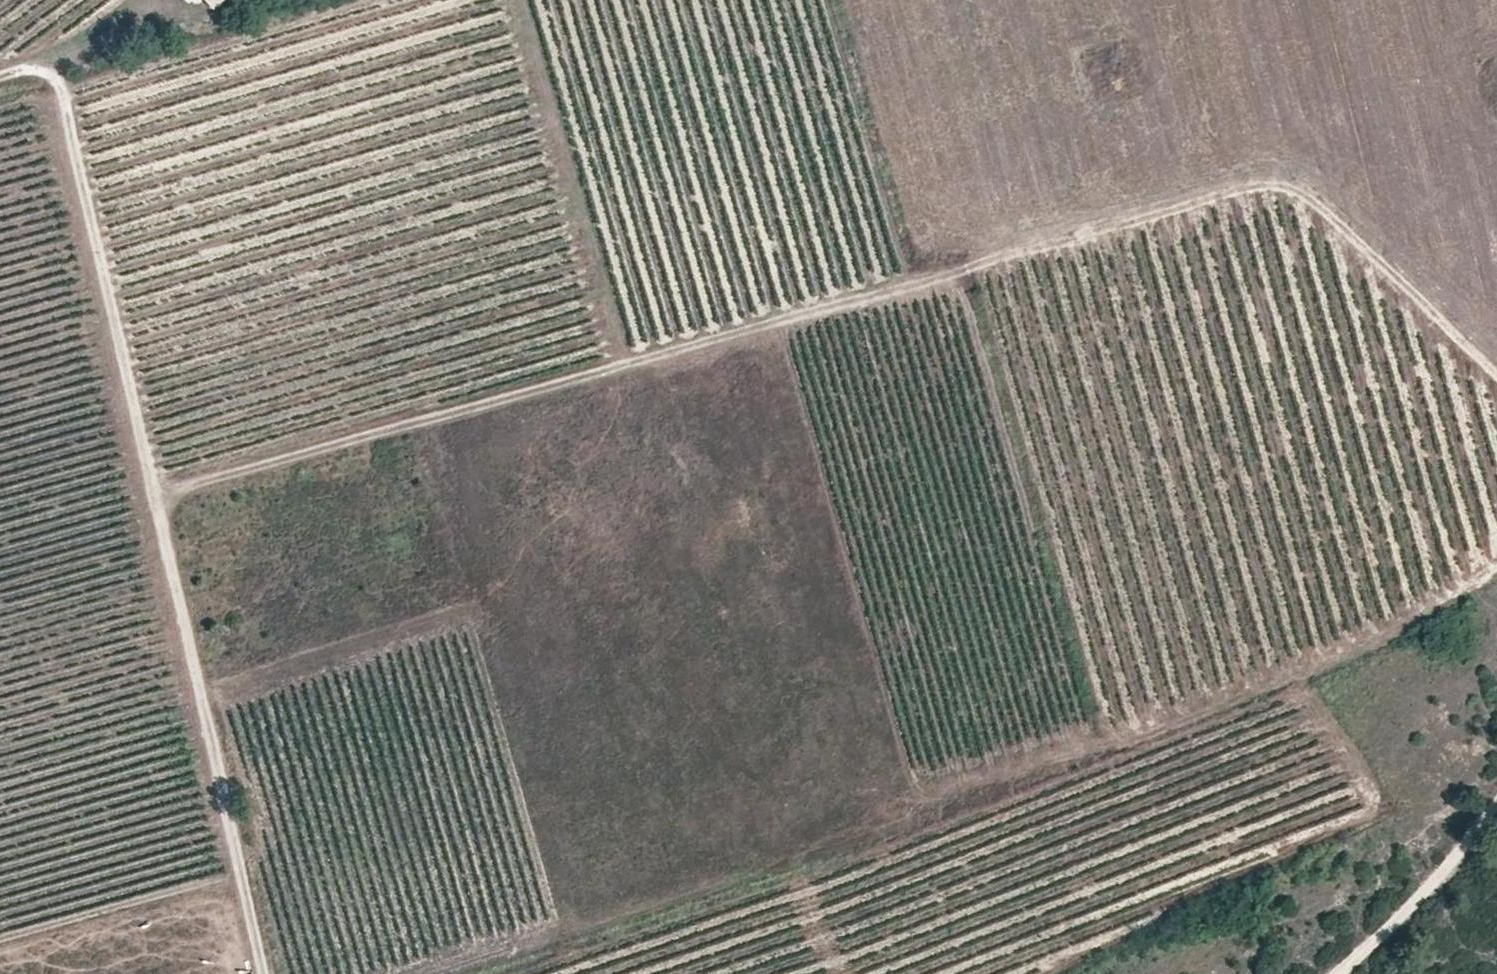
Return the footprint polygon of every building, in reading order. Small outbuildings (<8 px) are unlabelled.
[(213,13),(230,0),(203,0),(213,13)]
